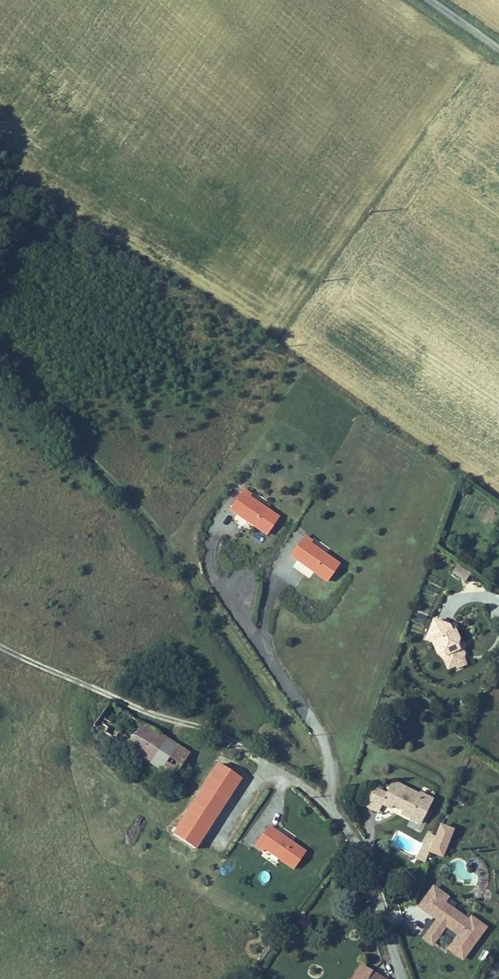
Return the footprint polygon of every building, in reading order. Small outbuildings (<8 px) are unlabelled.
[(283,521),(253,501),(255,498),(248,493),(234,513),(242,518),(243,515),(250,520),(248,522),(271,538),(283,521)] [(343,568),(314,548),(315,545),(308,540),(295,559),(302,564),(303,562),(310,567),(308,569),(331,585),(343,568)] [(465,582),(470,573),(457,565),(451,574),(465,582)] [(437,624),(428,648),(436,651),(440,659),(445,659),(447,665),(452,663),(456,672),(457,675),(471,668),(468,661),(469,659),(466,654),(462,653),(461,653),(459,649),(462,644),(458,635),(455,636),(452,630),(437,624)] [(449,675),(456,672),(452,663),(447,665),(445,659),(440,659),(436,651),(428,648),(427,651),(433,652),(438,664),(443,664),(449,675)] [(112,702),(97,725),(176,779),(191,756),(112,702)] [(194,851),(242,781),(220,766),(173,836),(194,851)] [(385,798),(373,792),(369,800),(381,806),(380,809),(390,814),(391,811),(393,807),(401,811),(403,808),(408,811),(404,818),(413,822),(416,816),(424,821),(433,802),(422,796),(420,800),(391,786),(385,798)] [(380,809),(381,806),(369,800),(364,810),(377,816),(380,809)] [(391,811),(404,818),(408,811),(403,808),(401,811),(393,807),(391,811)] [(416,816),(413,822),(421,827),(424,821),(416,816)] [(306,855),(284,839),(282,842),(276,837),(277,835),(270,830),(256,849),(264,854),(265,852),(294,872),(306,855)] [(430,867),(435,854),(426,851),(422,864),(430,867)] [(431,946),(439,951),(451,931),(466,941),(456,956),(469,965),(491,933),(478,924),(475,928),(448,910),(452,904),(438,895),(427,913),(440,922),(439,923),(444,926),(447,928),(445,932),(442,930),(431,946)] [(373,974),(364,971),(359,978),(370,978),(373,974)]
